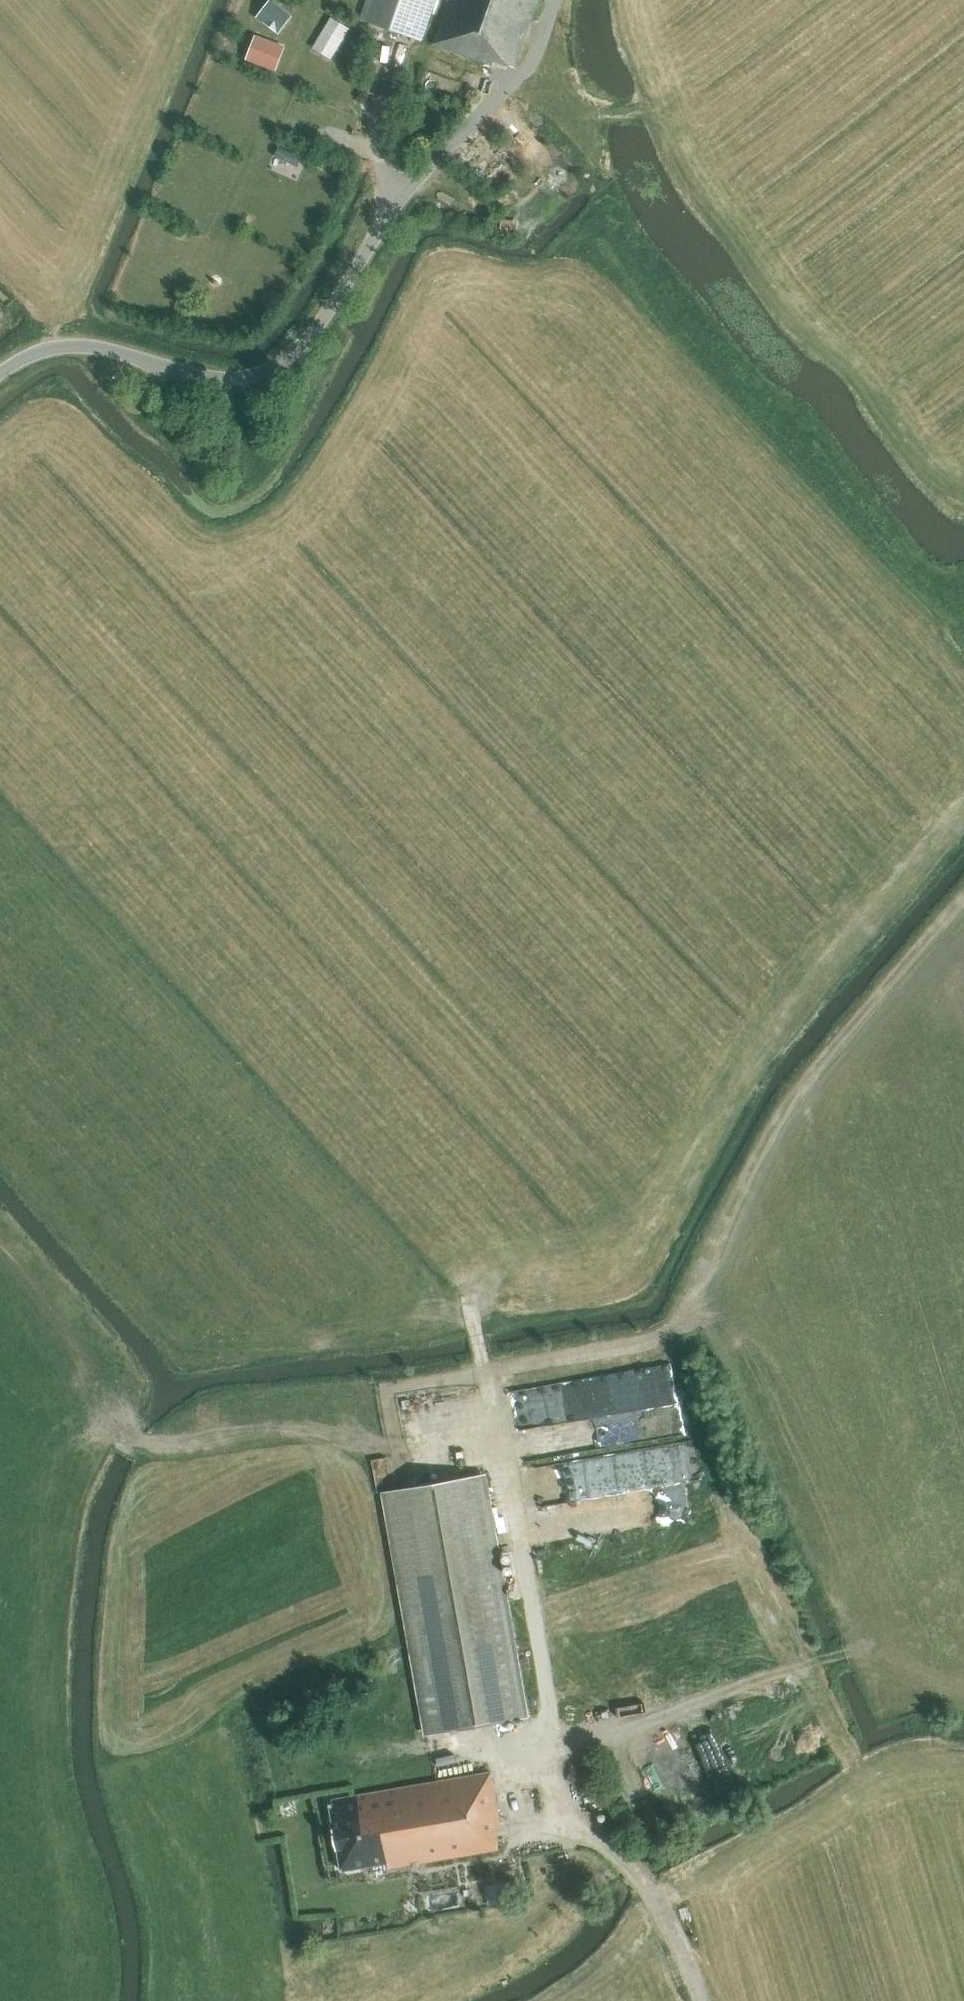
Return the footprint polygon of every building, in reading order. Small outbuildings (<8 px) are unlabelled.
[(435,0),(367,0),(360,19),(421,41),(435,0)] [(432,45),(493,66),(495,61),(514,68),(537,0),(448,0),(432,45)] [(279,34),(291,18),(274,5),(262,21),(279,34)] [(349,29),(331,19),(316,43),(334,53),(349,29)] [(253,62),(275,70),(284,48),(262,40),(253,62)] [(629,1452),(631,1492),(693,1489),(690,1448),(629,1452)] [(424,1735),(528,1716),(486,1475),(381,1493),(424,1735)] [(648,1756),(649,1782),(697,1781),(696,1755),(648,1756)] [(498,1849),(494,1828),(500,1827),(490,1772),(330,1800),(331,1804),(329,1805),(333,1827),(332,1827),(335,1849),(337,1848),(341,1870),(387,1862),(388,1868),(498,1849)]
